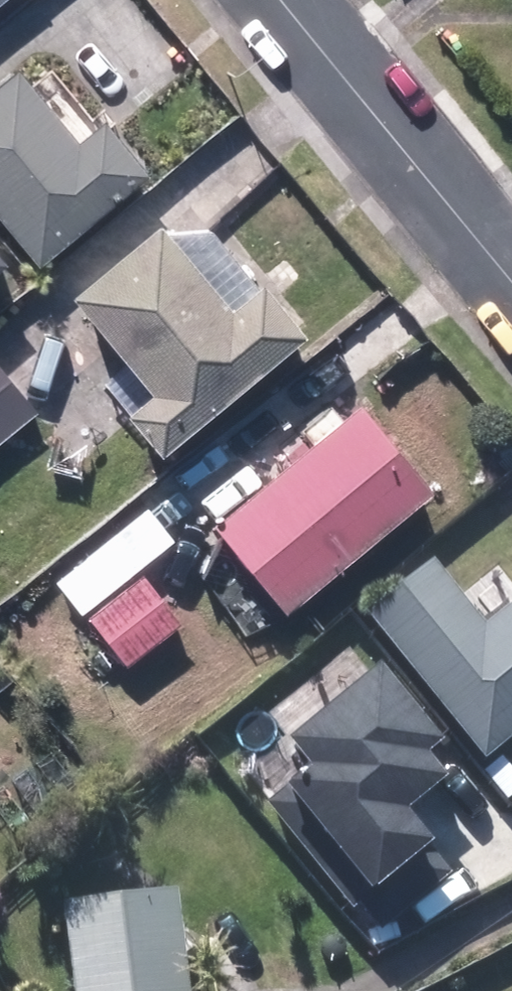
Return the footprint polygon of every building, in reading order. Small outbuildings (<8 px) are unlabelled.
[(0,62),(0,123),(60,194),(71,207),(178,118),(137,69),(117,86),(57,15),(0,62)] [(60,194),(0,123),(0,244),(60,194)] [(134,403),(168,443),(311,322),(226,221),(178,226),(170,216),(80,292),(158,383),(134,403)] [(0,362),(0,443),(39,412),(0,362)] [(435,482),(366,400),(221,523),(291,605),(435,482)] [(176,532),(152,503),(61,580),(85,609),(176,532)] [(434,560),(370,614),(494,761),(511,746),(511,576),(501,563),(463,595),(434,560)] [(182,620),(142,574),(95,615),(135,662),(182,620)] [(448,739),(388,665),(293,743),(314,769),(290,790),(364,880),(345,895),(380,937),(454,875),(429,845),(436,839),(412,809),(453,776),(433,751),(448,739)] [(68,901),(77,990),(193,990),(183,890),(68,901)]
